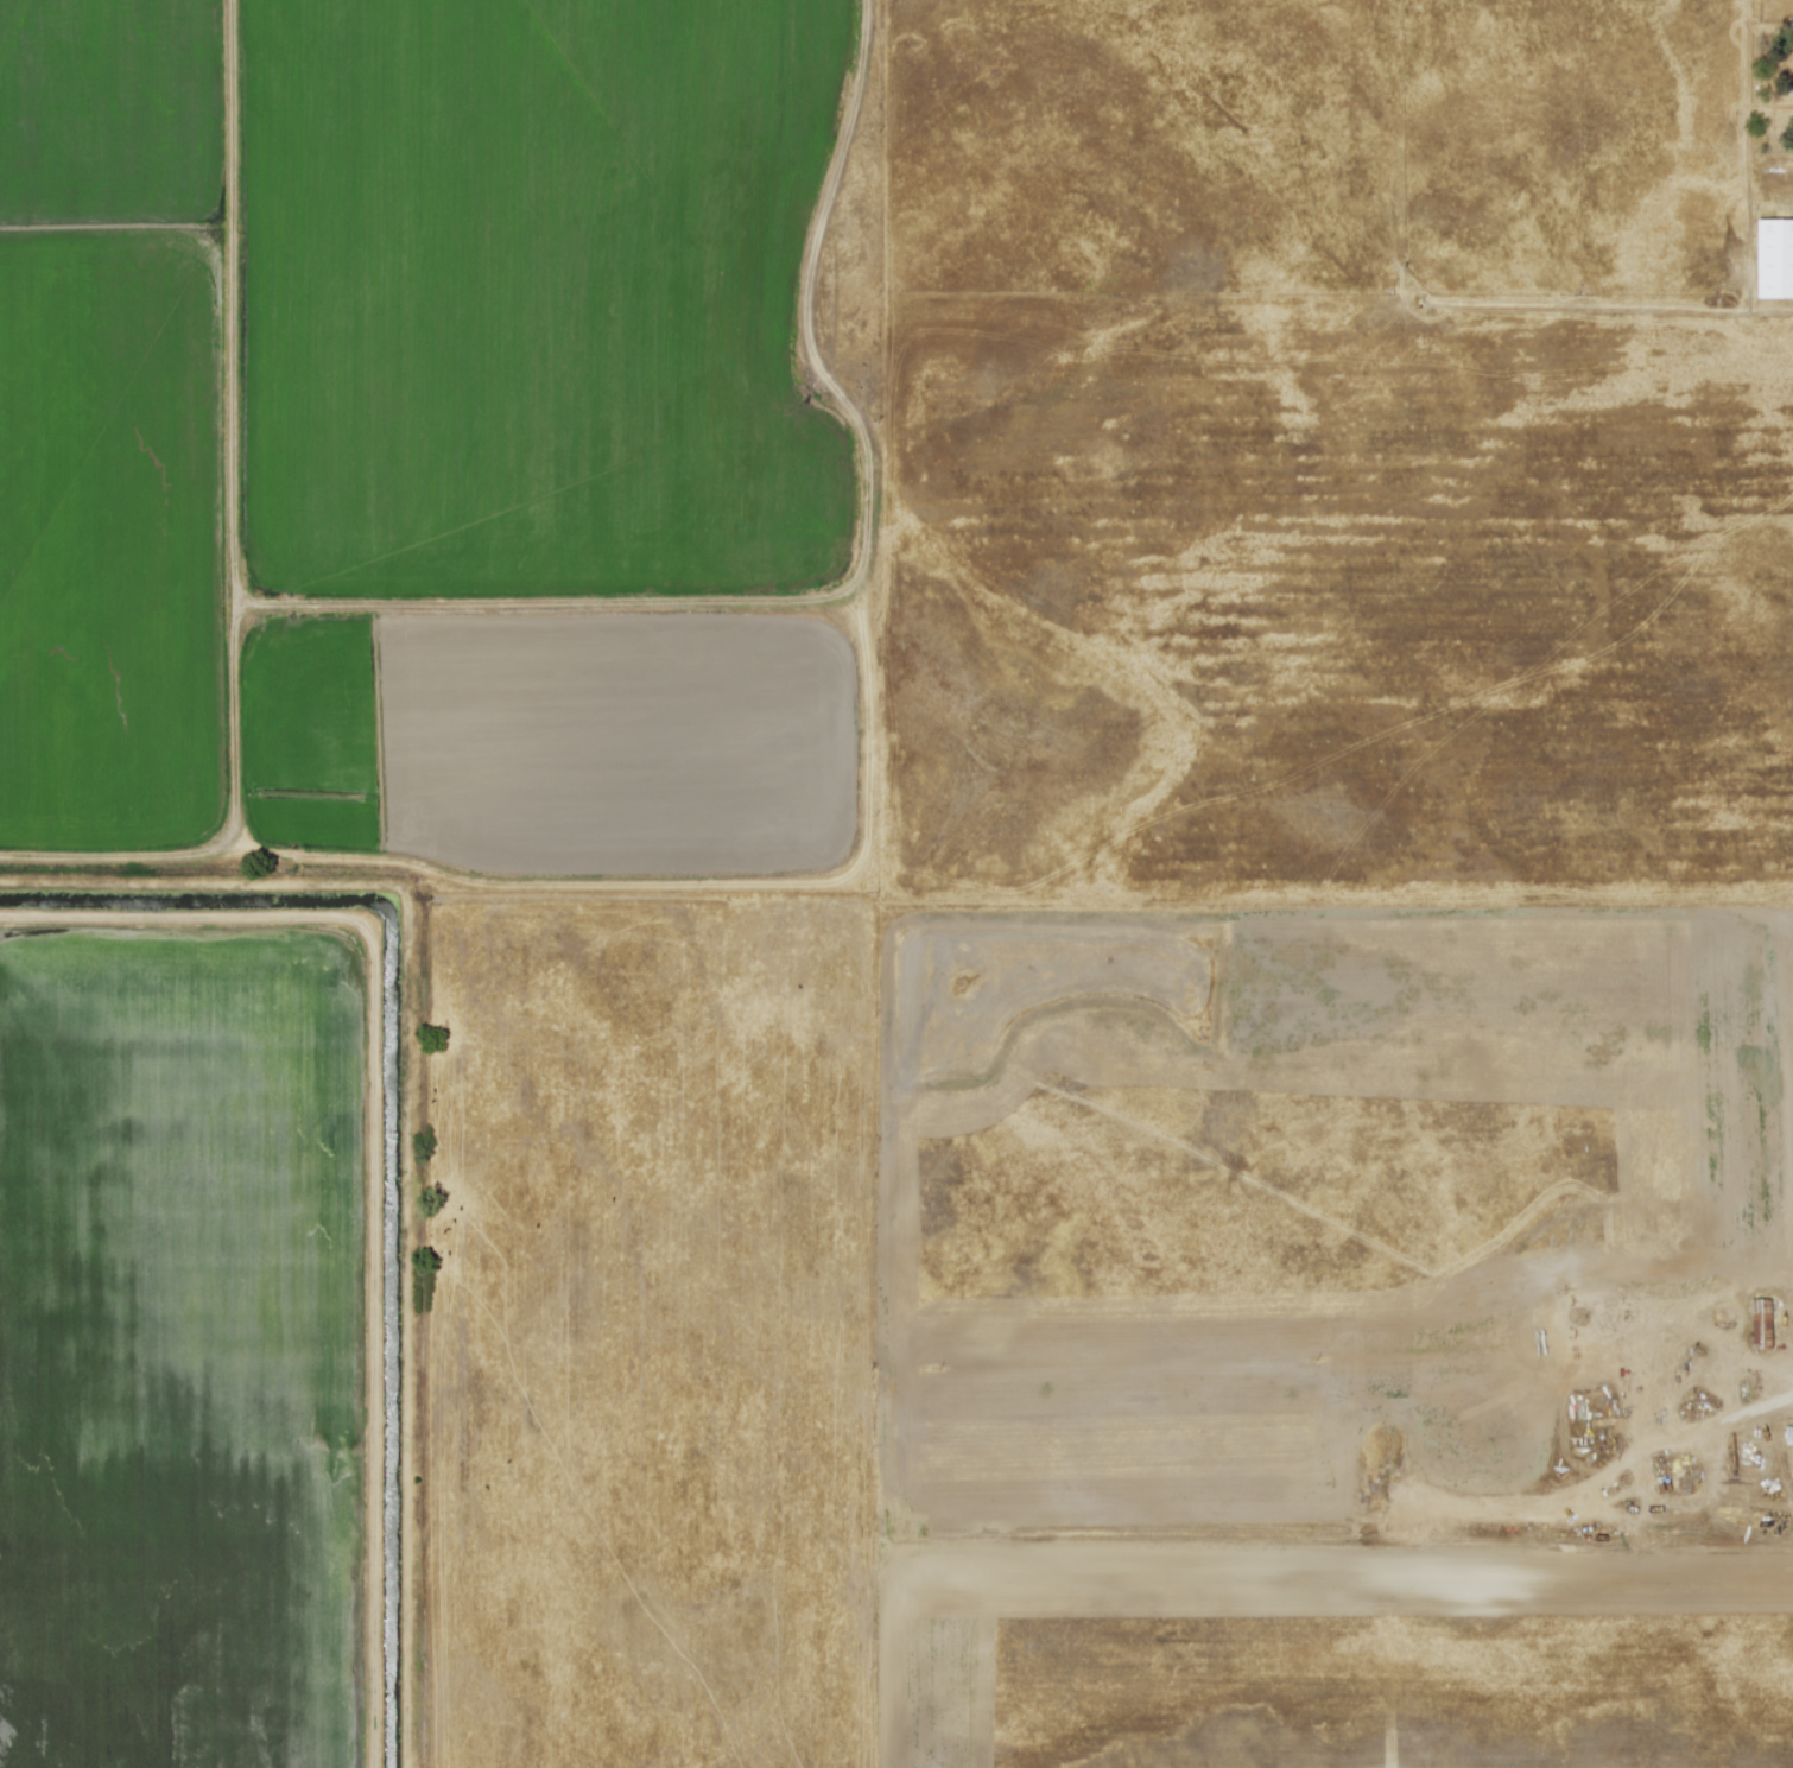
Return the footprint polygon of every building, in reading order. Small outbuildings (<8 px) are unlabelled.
[(1792,298),(1792,220),(1756,220),(1755,298),(1792,298)]
